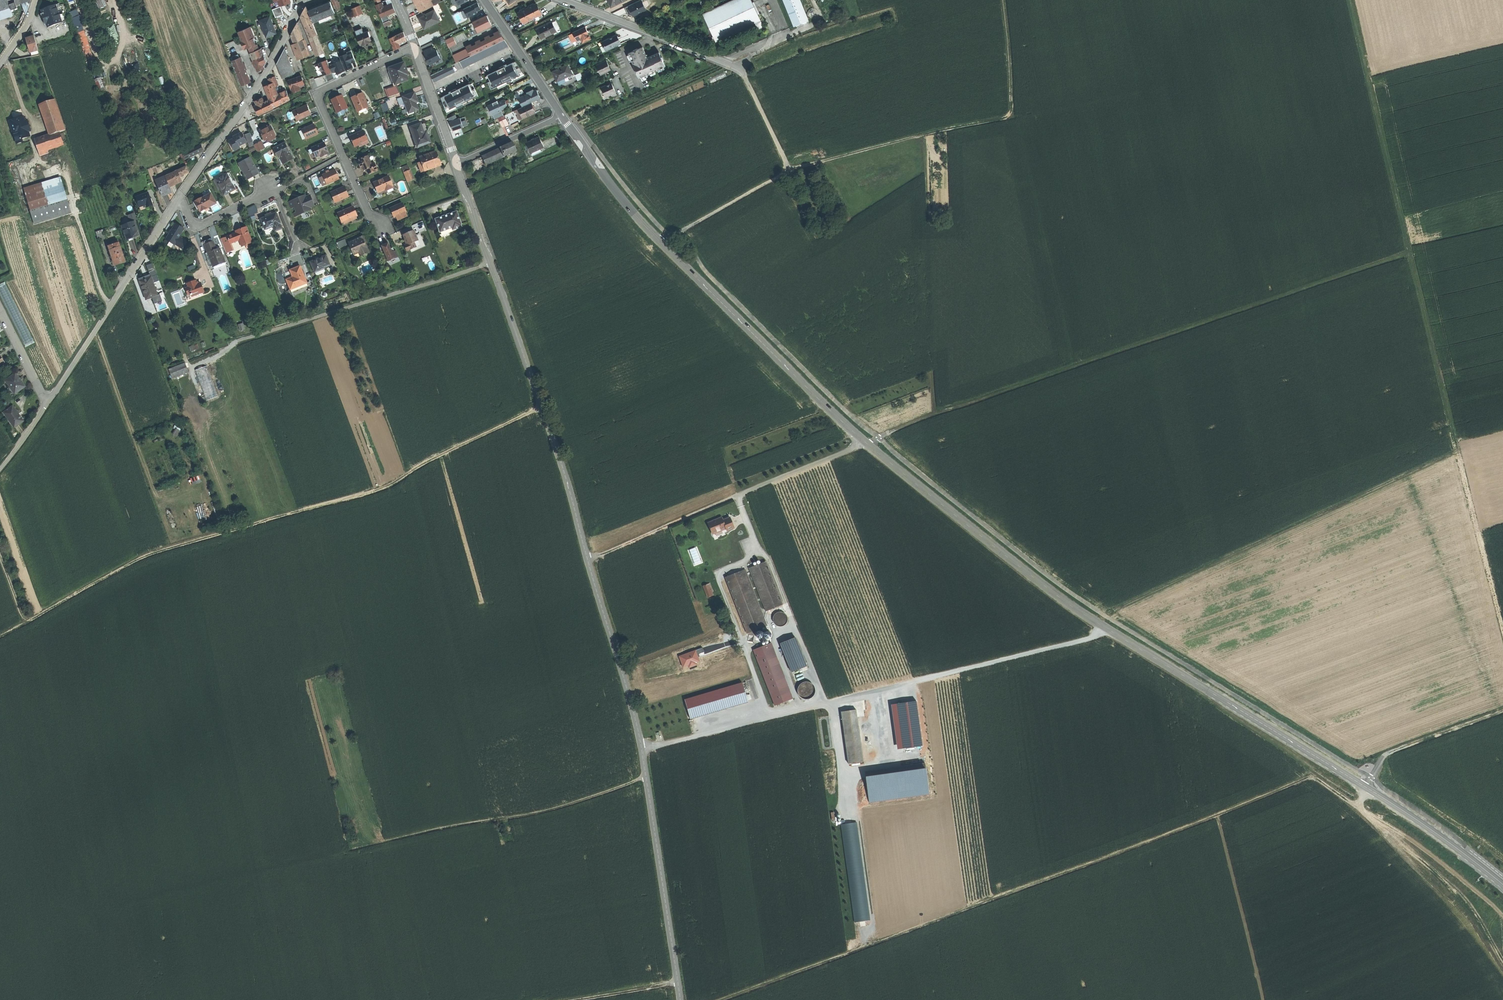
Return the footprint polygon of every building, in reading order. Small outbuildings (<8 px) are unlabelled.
[(10,9),(7,0),(0,0),(0,12),(10,9)] [(10,9),(14,8),(13,7),(27,2),(27,0),(7,0),(10,9)] [(95,2),(98,9),(99,8),(105,6),(103,0),(95,0),(95,2)] [(422,12),(433,6),(430,1),(429,0),(416,0),(422,12)] [(627,6),(633,17),(650,9),(646,0),(640,0),(627,6)] [(703,14),(716,43),(755,24),(758,30),(763,27),(758,15),(752,3),(751,0),(733,0),(703,14)] [(795,27),(809,21),(801,0),(784,0),(795,27)] [(319,6),(308,10),(313,22),(335,13),(330,1),(319,6)] [(466,19),(481,12),(480,10),(483,8),(480,1),(462,10),(466,19)] [(382,2),(376,4),(379,11),(384,8),(382,2)] [(59,3),(41,10),(42,13),(46,12),(47,16),(43,17),(45,24),(46,24),(47,27),(65,21),(59,3)] [(537,4),(528,9),(533,19),(542,14),(537,4)] [(384,8),(379,11),(381,17),(388,15),(395,11),(394,8),(393,5),(389,7),(384,8)] [(105,6),(99,8),(104,22),(111,19),(105,6)] [(282,6),(274,9),(277,17),(285,14),(282,6)] [(304,11),(301,16),(307,30),(314,27),(306,6),(304,11)] [(355,16),(363,13),(360,6),(352,9),(355,16)] [(528,9),(519,13),(521,18),(524,23),(533,19),(528,9)] [(434,10),(419,18),(421,23),(424,29),(440,21),(434,10)] [(388,15),(381,17),(384,23),(390,21),(388,15)] [(488,15),(475,22),(479,31),(492,25),(490,20),(488,15)] [(78,16),(71,18),(75,29),(82,26),(78,16)] [(270,17),(260,21),(266,37),(271,35),(276,33),(274,29),(273,25),(270,17)] [(552,22),(537,28),(539,33),(542,38),(556,31),(552,22)] [(296,25),(291,35),(294,43),(302,40),(296,25)] [(252,26),(239,31),(246,49),(250,47),(252,52),(257,50),(258,49),(259,49),(258,46),(257,44),(256,44),(253,36),(254,36),(252,26)] [(586,26),(574,32),(575,34),(577,40),(581,38),(583,42),(591,38),(586,26)] [(314,27),(307,30),(310,37),(317,34),(314,27)] [(362,44),(363,45),(367,43),(371,42),(371,40),(372,40),(370,35),(369,31),(358,36),(362,44)] [(396,35),(393,36),(396,43),(398,41),(406,38),(405,35),(403,32),(396,36),(396,35)] [(500,32),(466,49),(469,56),(473,55),(505,39),(500,32)] [(317,34),(310,37),(317,55),(324,52),(317,34)] [(575,34),(570,36),(575,46),(583,42),(581,38),(577,40),(575,34)] [(618,34),(604,41),(606,45),(606,46),(607,45),(609,48),(613,45),(614,47),(622,43),(621,38),(619,39),(618,37),(619,36),(618,34)] [(34,36),(26,38),(28,47),(36,45),(34,36)] [(393,36),(390,38),(395,50),(400,47),(398,41),(396,43),(393,36)] [(449,47),(456,44),(452,37),(445,40),(449,47)] [(505,39),(473,55),(469,56),(459,61),(462,68),(509,45),(505,39)] [(302,40),(294,43),(300,58),(308,55),(302,40)] [(36,45),(28,47),(29,49),(31,49),(32,52),(31,52),(32,56),(39,55),(36,45)] [(439,59),(433,46),(423,51),(429,66),(434,64),(433,62),(439,59)] [(643,47),(629,53),(634,64),(634,65),(639,78),(647,74),(647,75),(658,70),(658,69),(665,66),(659,53),(646,58),(645,56),(646,55),(643,47)] [(285,49),(277,64),(282,78),(293,73),(285,49)] [(469,56),(466,49),(452,55),(455,63),(459,61),(469,56)] [(255,58),(253,59),(254,61),(256,66),(258,71),(264,68),(260,56),(255,58)] [(240,57),(231,61),(241,85),(250,82),(240,57)] [(322,70),(323,75),(325,74),(328,81),(334,78),(332,72),(327,60),(319,63),(320,67),(321,71),(322,70)] [(607,61),(597,66),(601,75),(611,70),(607,61)] [(514,78),(520,75),(517,68),(520,67),(520,66),(517,67),(514,62),(488,75),(491,81),(489,82),(492,89),(507,81),(508,83),(515,80),(514,78)] [(404,63),(389,68),(395,86),(397,85),(400,84),(399,83),(408,80),(407,74),(408,74),(406,68),(404,63)] [(431,75),(434,82),(456,72),(452,65),(431,75)] [(568,65),(553,72),(556,77),(558,81),(572,74),(568,65)] [(301,76),(288,81),(292,92),(300,89),(299,85),(298,85),(299,84),(303,82),(301,76)] [(102,77),(96,79),(99,89),(105,88),(102,77)] [(275,77),(268,79),(270,84),(273,83),(274,87),(278,85),(275,77)] [(268,85),(264,86),(269,98),(275,96),(277,94),(274,87),(273,83),(270,84),(268,85)] [(470,83),(444,96),(450,109),(457,106),(458,108),(465,105),(464,103),(479,95),(475,88),(473,89),(470,83)] [(612,83),(602,88),(606,97),(612,94),(613,97),(617,94),(612,83)] [(520,98),(523,106),(541,98),(537,90),(534,91),(533,89),(531,91),(528,92),(529,94),(520,98)] [(286,90),(279,93),(283,103),(290,100),(286,90)] [(415,92),(403,97),(409,114),(418,110),(415,103),(418,102),(417,97),(415,92)] [(279,93),(277,94),(275,96),(275,97),(270,100),(273,108),(283,103),(279,93)] [(364,93),(353,98),(359,112),(360,111),(369,107),(365,98),(366,97),(365,95),(364,93)] [(342,95),(332,99),(333,103),(332,103),(334,108),(336,113),(347,108),(342,95)] [(447,111),(450,109),(444,96),(442,97),(447,111)] [(54,98),(39,103),(49,134),(59,131),(64,129),(54,98)] [(259,99),(256,101),(258,105),(257,105),(255,106),(259,115),(273,108),(270,100),(269,99),(264,102),(262,98),(259,99)] [(494,104),(489,106),(493,115),(502,110),(502,109),(508,106),(505,100),(499,103),(498,100),(493,103),(494,104)] [(308,104),(294,110),(298,119),(312,113),(310,108),(308,104)] [(529,104),(519,109),(524,118),(535,113),(533,109),(531,105),(530,106),(529,104)] [(278,107),(264,114),(267,120),(274,116),(281,113),(278,107)] [(453,130),(467,126),(464,117),(459,118),(458,114),(449,117),(453,130)] [(18,118),(11,120),(12,121),(10,121),(12,128),(11,128),(13,134),(14,134),(17,142),(22,140),(21,137),(29,135),(28,130),(31,129),(28,119),(25,120),(24,116),(22,116),(22,115),(20,116),(18,117),(18,118)] [(508,118),(501,120),(503,127),(511,125),(508,118)] [(315,124),(303,129),(307,138),(319,133),(317,129),(315,124)] [(422,124),(411,127),(418,147),(431,142),(429,137),(427,132),(424,132),(422,124)] [(263,130),(261,131),(265,139),(267,138),(269,137),(275,134),(271,126),(269,127),(265,129),(263,130)] [(64,129),(59,131),(63,143),(69,141),(64,129)] [(364,130),(351,136),(354,141),(356,146),(360,144),(368,140),(364,130)] [(49,134),(35,139),(39,151),(46,148),(63,143),(59,131),(49,134)] [(243,133),(235,137),(236,139),(231,141),(235,151),(240,148),(239,146),(247,142),(243,133)] [(540,137),(528,143),(532,152),(544,147),(542,142),(540,137)] [(262,141),(255,145),(258,152),(265,148),(262,141)] [(325,142),(314,147),(318,156),(321,155),(321,156),(328,153),(327,152),(329,152),(327,147),(325,142)] [(285,143),(274,149),(278,157),(279,156),(283,164),(288,162),(293,159),(285,143)] [(202,145),(192,150),(194,155),(199,153),(204,150),(202,145)] [(501,149),(469,163),(474,177),(489,170),(486,165),(504,156),(501,149)] [(192,150),(184,153),(187,159),(194,155),(192,150)] [(437,151),(422,157),(423,161),(426,170),(437,167),(436,164),(440,163),(438,157),(437,151)] [(367,155),(359,159),(359,160),(360,162),(358,163),(359,165),(360,168),(362,166),(364,170),(365,169),(372,166),(371,163),(367,155)] [(250,158),(241,163),(245,172),(244,173),(247,179),(253,176),(254,176),(256,175),(259,173),(256,167),(255,168),(250,158)] [(375,162),(371,163),(372,166),(365,169),(368,175),(378,170),(375,162)] [(408,165),(402,168),(403,170),(404,172),(409,170),(412,179),(414,178),(408,165)] [(187,167),(178,171),(181,177),(183,176),(186,175),(185,174),(189,172),(187,167)] [(337,169),(324,174),(325,176),(327,183),(340,179),(338,174),(337,169)] [(409,170),(404,172),(407,181),(412,179),(409,170)] [(166,177),(156,181),(164,197),(168,195),(173,192),(171,187),(183,182),(181,177),(178,171),(166,177)] [(226,174),(217,179),(218,180),(222,189),(221,189),(225,195),(228,194),(230,192),(236,189),(233,183),(231,184),(226,174)] [(388,175),(376,181),(377,186),(375,187),(377,190),(378,192),(385,189),(384,187),(388,186),(392,184),(388,175)] [(23,188),(30,209),(66,198),(59,176),(23,188)] [(345,186),(332,191),(337,201),(349,195),(347,190),(345,186)] [(149,194),(137,198),(140,207),(147,205),(147,206),(150,205),(153,205),(149,194)] [(200,198),(196,201),(199,208),(200,208),(202,211),(209,207),(213,205),(216,203),(211,194),(201,199),(200,198)] [(298,198),(291,201),(292,206),(295,205),(298,204),(301,213),(311,209),(310,207),(315,204),(310,194),(306,196),(306,195),(298,198)] [(70,209),(66,198),(30,209),(34,220),(70,209)] [(402,202),(392,207),(394,211),(397,216),(406,211),(402,202)] [(354,206),(340,213),(344,222),(345,222),(358,215),(356,211),(354,206)] [(406,211),(397,216),(398,219),(408,214),(406,211)] [(443,216),(436,219),(440,232),(453,227),(453,229),(462,226),(461,224),(462,224),(460,217),(458,211),(452,213),(451,214),(445,217),(443,216)] [(268,217),(262,220),(266,230),(274,227),(276,232),(280,231),(278,225),(279,224),(275,214),(268,217)] [(129,224),(123,226),(127,239),(133,237),(139,234),(135,221),(131,223),(131,221),(128,222),(129,224)] [(417,233),(427,229),(423,221),(414,225),(417,233)] [(236,233),(228,236),(231,243),(239,240),(241,246),(246,244),(252,242),(251,238),(247,226),(241,228),(236,231),(236,233)] [(103,228),(96,230),(98,238),(105,236),(103,228)] [(414,230),(404,235),(408,244),(406,245),(405,246),(406,251),(416,247),(414,242),(418,240),(414,230)] [(178,239),(170,234),(165,243),(160,251),(168,256),(178,239)] [(360,239),(350,243),(355,256),(360,254),(363,252),(365,256),(371,254),(369,249),(370,249),(369,245),(366,246),(365,243),(369,242),(368,238),(367,235),(360,238),(360,239)] [(228,236),(221,239),(225,248),(231,245),(231,243),(228,236)] [(346,239),(337,242),(339,248),(348,245),(346,239)] [(210,242),(206,244),(209,252),(210,256),(211,258),(214,265),(226,261),(221,248),(217,250),(214,241),(210,242)] [(119,242),(109,246),(115,265),(120,264),(125,262),(119,242)] [(385,244),(382,246),(385,254),(381,255),(385,263),(399,257),(396,251),(395,251),(393,248),(391,249),(389,243),(385,244)] [(231,245),(225,248),(227,254),(234,251),(231,245)] [(319,259),(312,262),(316,273),(325,269),(325,268),(330,265),(327,256),(319,259)] [(295,268),(290,270),(292,277),(286,279),(290,291),(308,284),(301,266),(295,268)] [(149,277),(140,280),(147,298),(158,294),(154,282),(152,276),(149,277)] [(193,283),(188,284),(189,288),(187,288),(189,295),(191,294),(193,293),(194,296),(204,293),(201,284),(197,285),(196,282),(193,283)] [(0,288),(0,295),(26,345),(35,340),(7,284),(0,288)] [(170,368),(174,378),(190,372),(186,362),(170,368)] [(208,365),(196,369),(206,400),(218,396),(208,365)] [(15,373),(5,381),(14,395),(23,388),(19,382),(20,380),(18,377),(15,373)] [(13,407),(4,413),(15,427),(23,421),(19,415),(16,411),(13,407)] [(720,519),(708,523),(712,534),(726,529),(726,531),(733,528),(729,519),(723,521),(721,522),(720,519)] [(766,562),(750,568),(767,611),(782,605),(766,562)] [(743,570),(725,578),(747,634),(765,627),(754,599),(743,570)] [(709,584),(703,586),(707,598),(711,596),(709,592),(712,591),(709,584)] [(773,619),(773,622),(774,623),(775,625),(776,626),(778,627),(779,627),(781,627),(783,627),(784,626),(785,625),(786,624),(786,623),(787,622),(787,620),(787,619),(787,617),(786,616),(784,614),(783,613),(782,613),(779,613),(777,613),(776,614),(774,616),(773,619)] [(795,638),(780,644),(791,673),(806,667),(795,638)] [(770,644),(753,650),(775,706),(791,700),(770,644)] [(684,663),(699,659),(696,651),(681,655),(684,663)] [(804,683),(801,684),(799,686),(798,688),(798,692),(798,694),(799,696),(801,698),(803,699),(806,700),(808,700),(810,699),(812,698),(814,695),(815,693),(815,691),(814,687),(813,685),(810,683),(807,682),(804,683)] [(742,683),(706,693),(712,713),(748,702),(742,683)] [(690,719),(712,713),(706,693),(684,700),(690,719)] [(917,700),(895,703),(900,748),(927,745),(921,693),(916,694),(917,700)] [(856,710),(841,712),(848,763),(863,761),(856,710)] [(869,801),(928,793),(924,768),(865,777),(869,801)] [(872,921),(858,823),(846,825),(846,821),(842,821),(842,825),(856,923),(872,921)]
